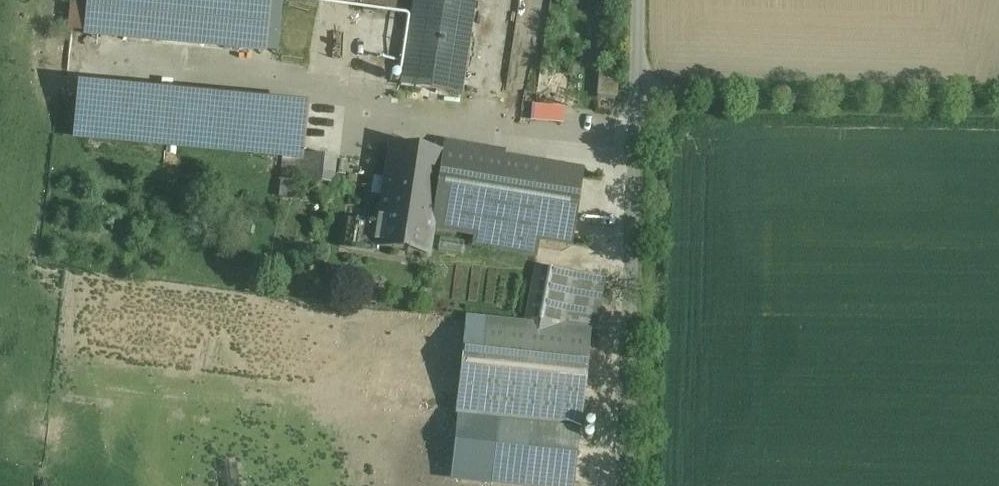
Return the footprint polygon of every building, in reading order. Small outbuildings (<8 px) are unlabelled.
[(279,53),(283,0),(86,0),(84,37),(279,53)] [(401,85),(462,95),(476,0),(414,0),(401,85)] [(304,156),(309,106),(82,85),(77,136),(304,156)] [(533,120),(566,121),(566,104),(534,103),(533,120)] [(443,153),(392,145),(381,212),(433,219),(443,153)] [(582,173),(444,151),(443,153),(433,219),(432,222),(475,229),(473,244),(537,255),(539,240),(571,245),(582,173)] [(306,154),(305,183),(337,184),(338,155),(306,154)] [(433,219),(381,212),(379,228),(376,247),(378,247),(427,255),(432,222),(433,219)] [(379,228),(349,224),(346,248),(377,252),(378,247),(376,247),(379,228)] [(587,276),(537,267),(525,326),(527,326),(527,325),(529,325),(529,326),(547,328),(547,327),(549,327),(549,328),(567,330),(567,329),(569,330),(569,331),(577,331),(587,276)] [(604,279),(587,276),(577,331),(587,332),(587,331),(589,332),(594,333),(604,279)] [(469,319),(467,319),(457,416),(459,416),(459,415),(477,417),(487,322),(469,320),(469,319)] [(577,331),(569,331),(569,330),(567,329),(567,330),(549,328),(549,327),(547,327),(547,328),(529,326),(529,325),(527,325),(527,326),(525,326),(509,324),(509,323),(507,323),(507,324),(489,322),(489,321),(487,321),(477,417),(477,418),(479,418),(479,417),(497,419),(497,420),(499,420),(517,421),(517,422),(519,423),(519,422),(530,423),(537,424),(537,425),(539,425),(539,424),(557,426),(557,427),(559,427),(559,426),(577,428),(577,429),(579,429),(589,332),(587,331),(587,332),(577,331)] [(557,426),(539,424),(539,425),(537,425),(537,424),(530,423),(529,426),(524,479),(574,484),(579,429),(577,429),(577,428),(559,426),(559,427),(557,427),(557,426)] [(230,485),(241,485),(240,462),(229,462),(230,485)]
